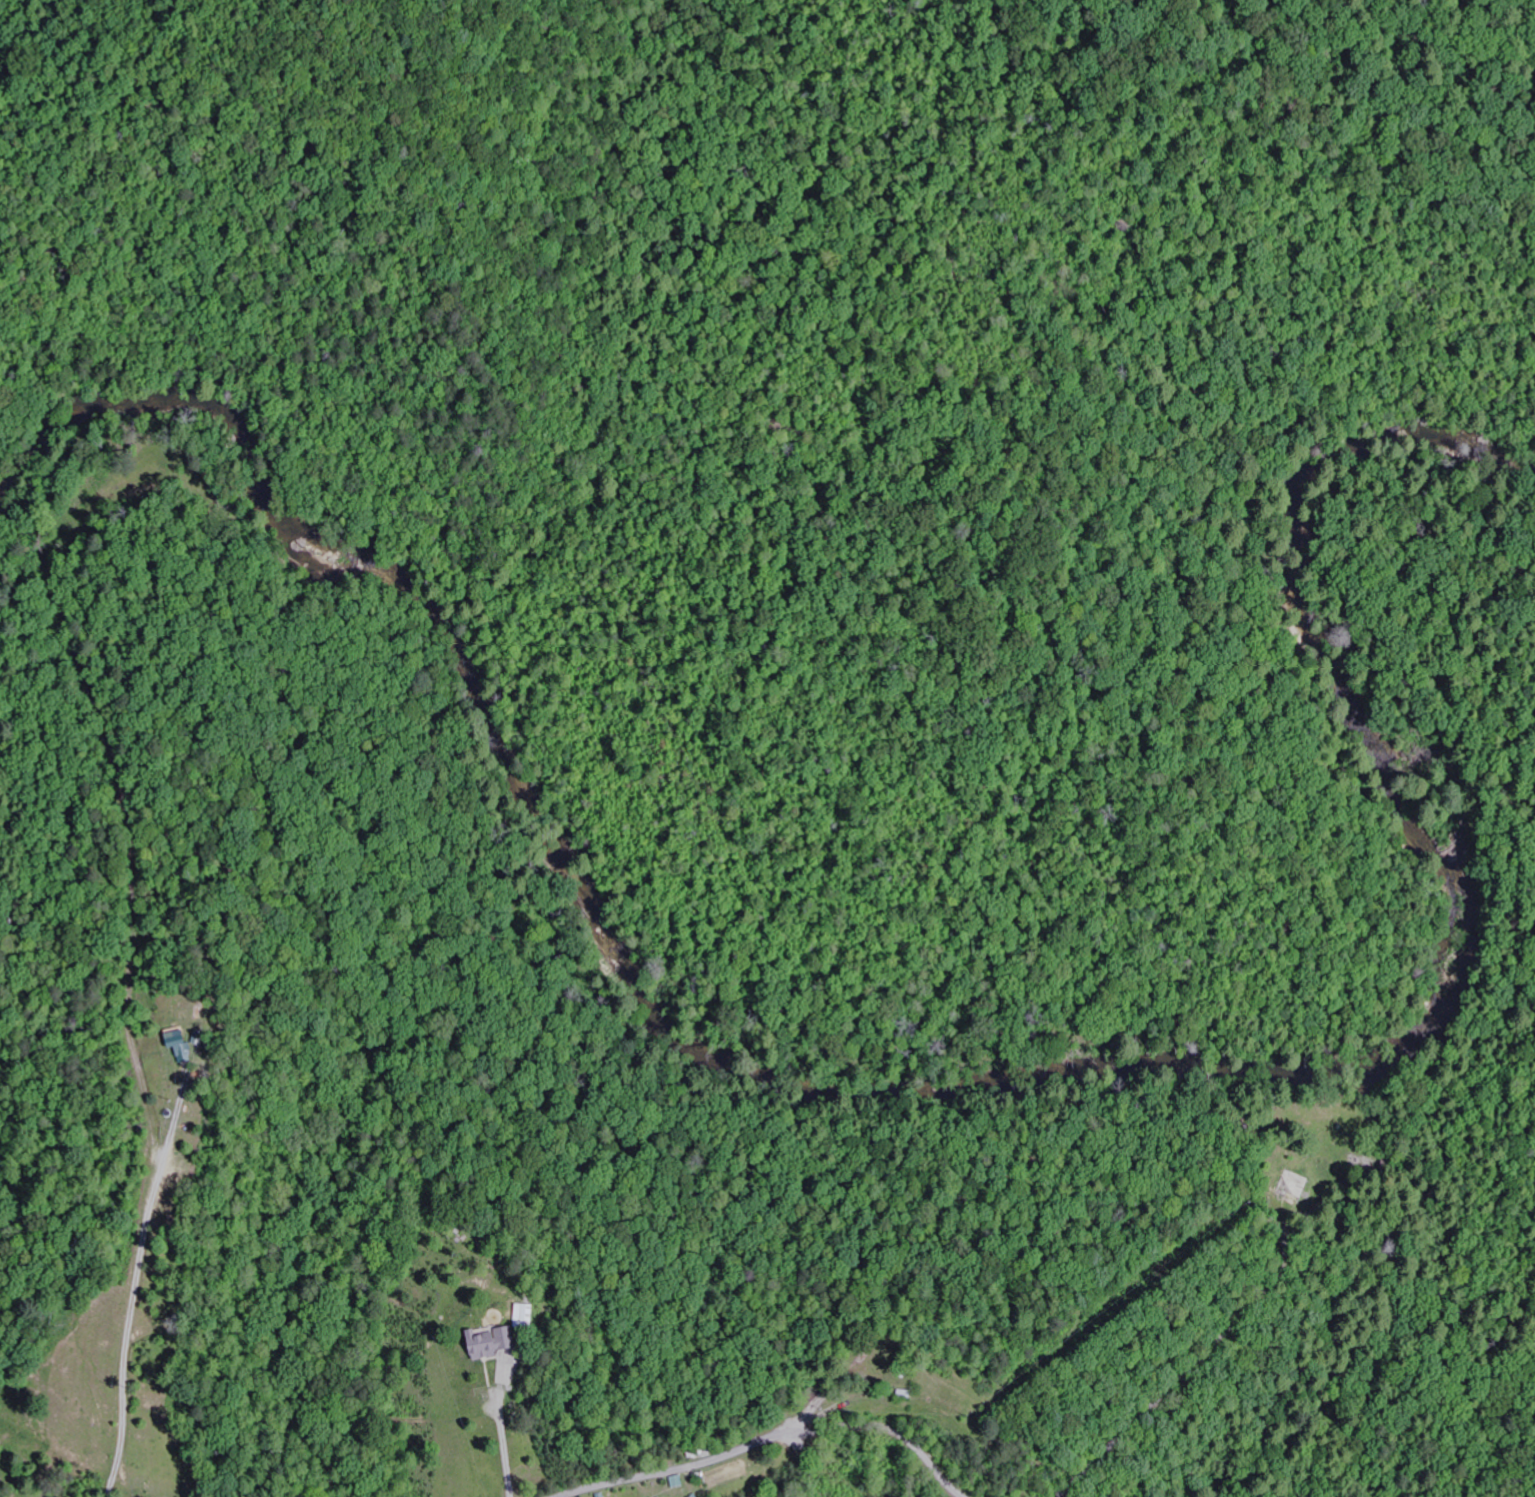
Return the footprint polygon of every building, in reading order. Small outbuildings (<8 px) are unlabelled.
[(179,1047),(182,1063),(195,1060),(188,1030),(168,1034),(171,1049),(179,1047)] [(518,1348),(514,1326),(472,1332),(476,1360),(502,1355),(501,1350),(518,1348)] [(676,1487),(686,1486),(685,1475),(674,1476),(676,1487)]
